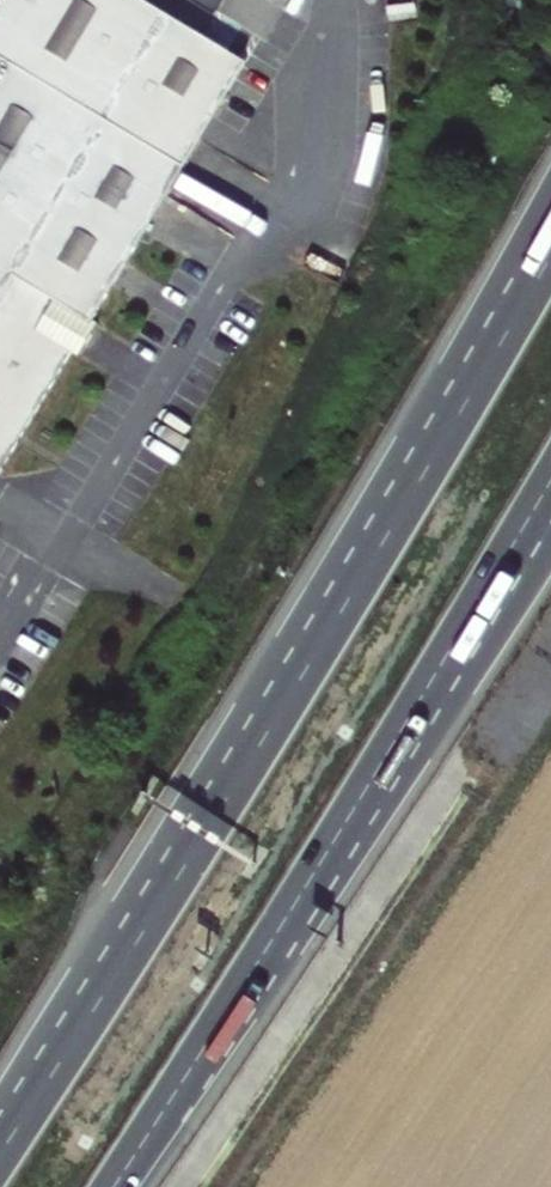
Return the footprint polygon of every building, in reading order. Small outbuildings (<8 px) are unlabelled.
[(0,2),(0,54),(183,167),(243,67),(132,0),(1,0),(0,2)] [(210,29),(229,0),(167,0),(210,29)] [(0,54),(0,473),(69,358),(75,361),(94,328),(89,325),(183,167),(0,54)]
